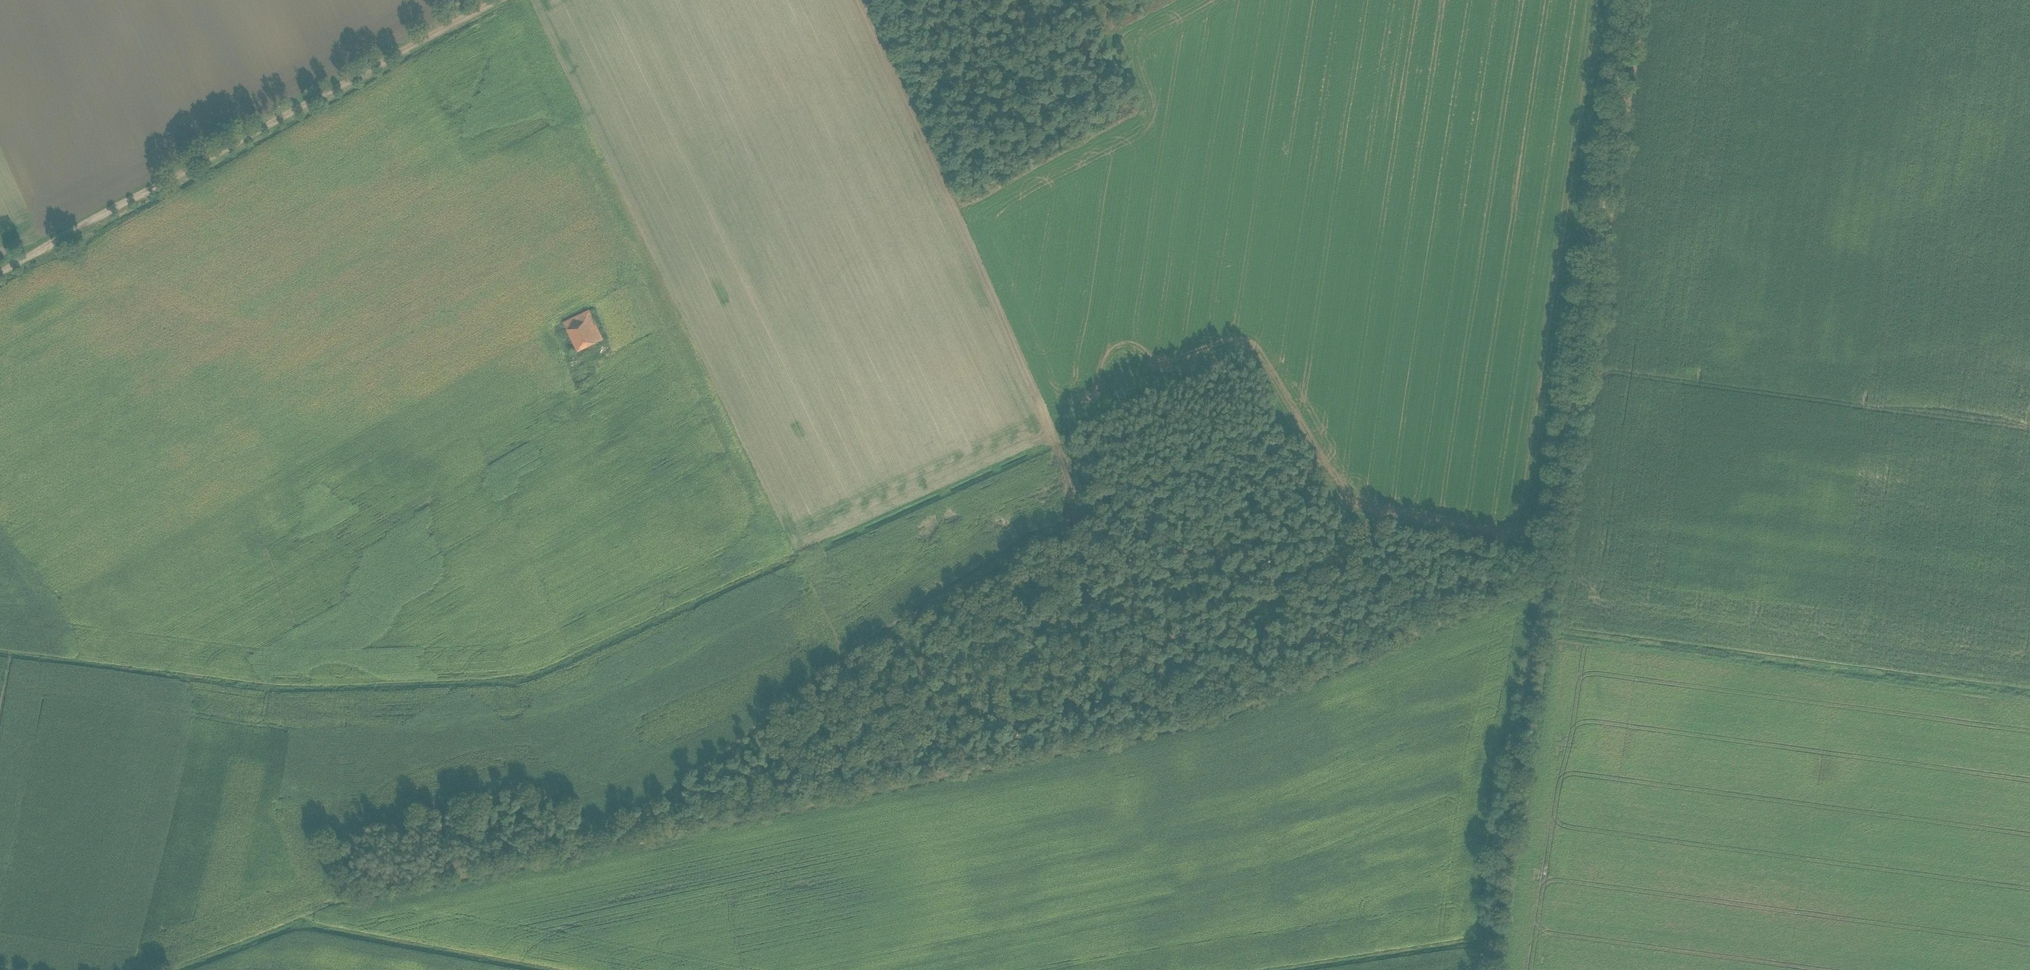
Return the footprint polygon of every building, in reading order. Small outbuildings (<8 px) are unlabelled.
[(602,341),(589,310),(561,322),(576,353),(602,341)] [(1270,605),(1259,607),(1261,624),(1273,622),(1270,605)]
